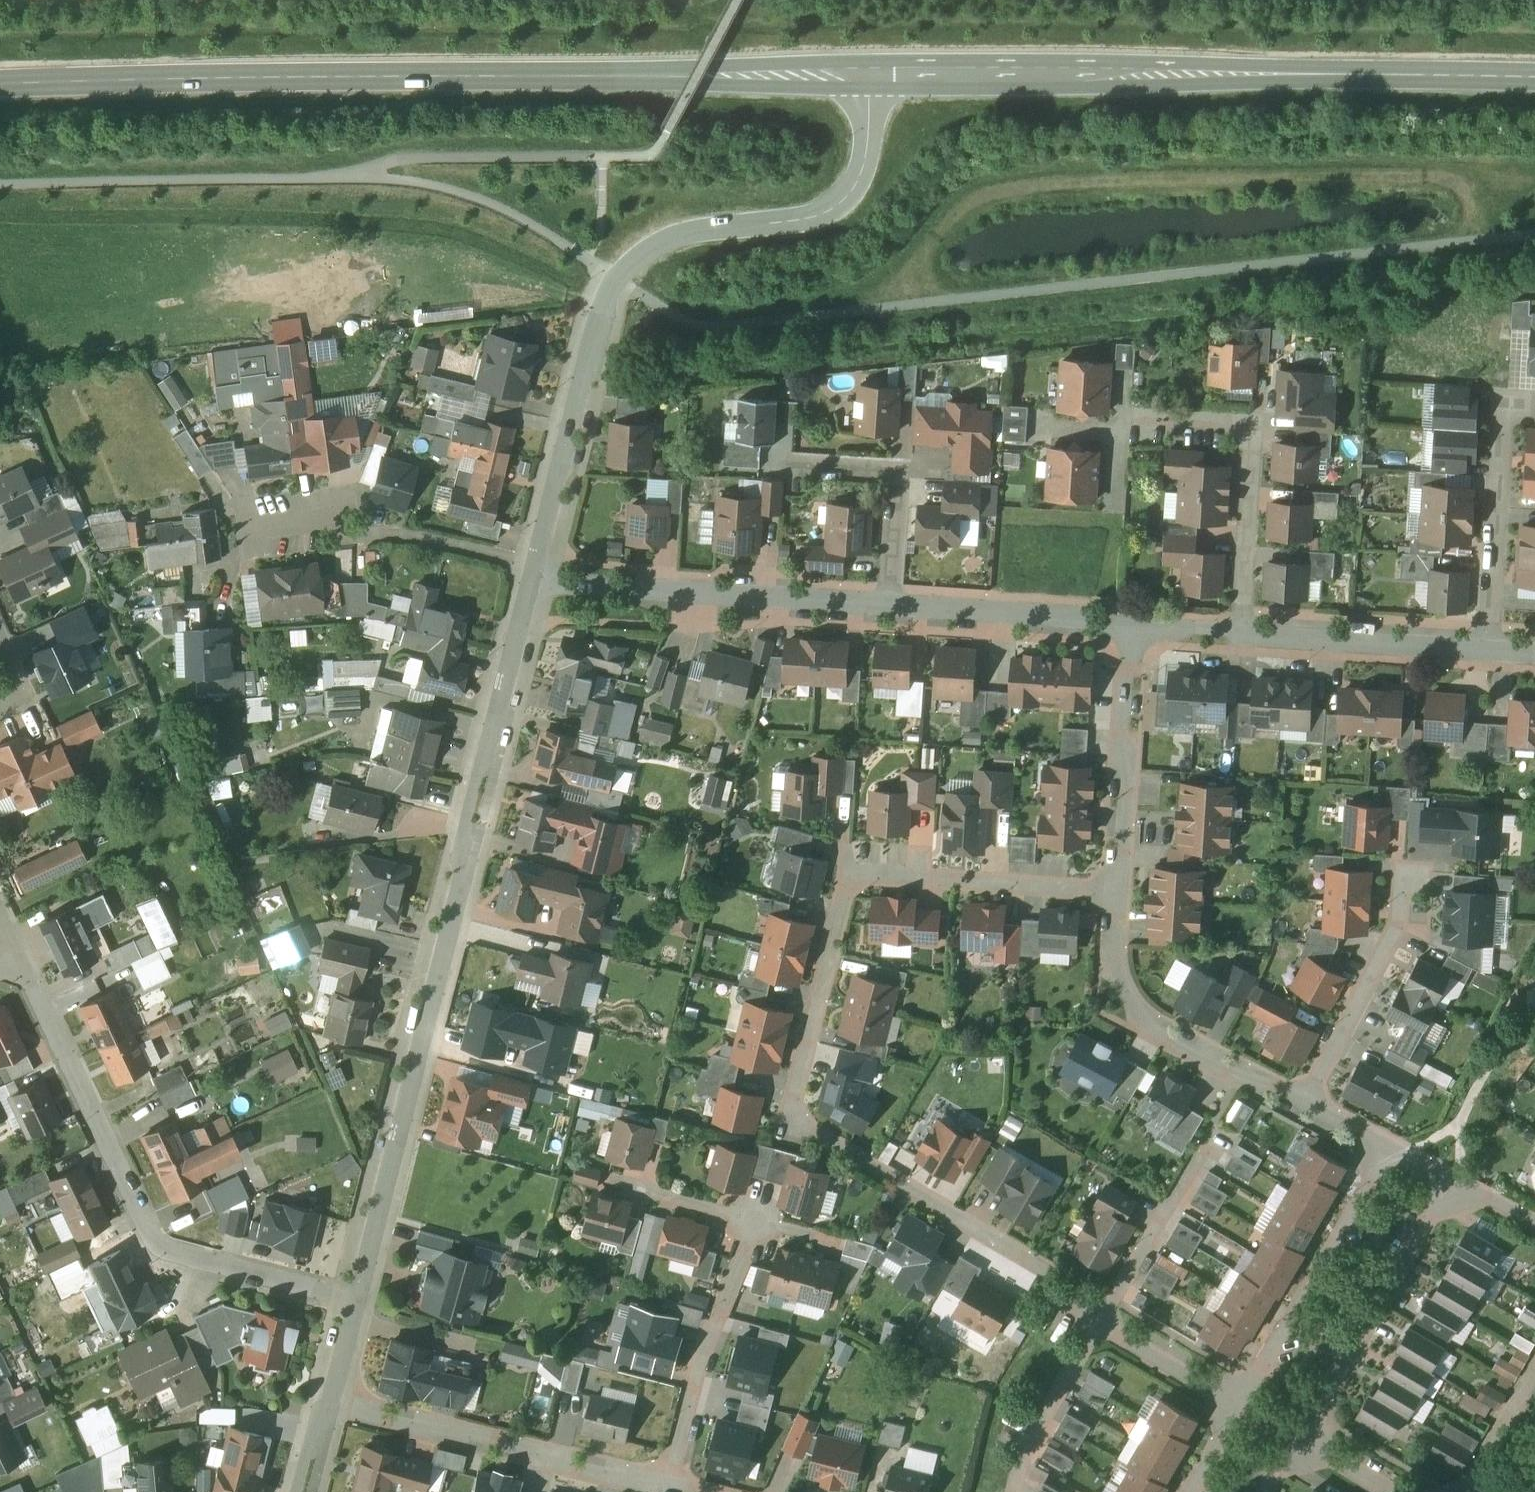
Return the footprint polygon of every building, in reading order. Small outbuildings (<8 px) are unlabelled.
[(1514,302),(1512,329),(1534,331),(1534,315),(1530,315),(1531,300),(1514,302)] [(1271,328),(1256,329),(1255,345),(1256,345),(1255,363),(1269,364),(1271,328)] [(535,346),(490,335),(478,386),(477,387),(522,398),(535,346)] [(309,361),(337,360),(336,338),(308,339),(309,361)] [(1242,344),(1237,339),(1226,348),(1213,347),(1212,370),(1217,375),(1228,376),(1228,384),(1254,385),(1255,363),(1256,345),(1255,345),(1242,344)] [(302,344),(276,347),(281,381),(282,381),(307,378),(302,344)] [(1136,345),(1117,344),(1116,369),(1134,370),(1136,345)] [(414,345),(413,365),(423,365),(424,346),(414,345)] [(422,368),(433,371),(438,348),(427,345),(422,368)] [(276,347),(238,351),(238,350),(217,353),(221,386),(242,383),(243,390),(243,392),(253,390),(255,405),(261,404),(261,403),(283,400),(281,381),(276,347)] [(1111,364),(1063,361),(1060,409),(1077,410),(1077,412),(1083,420),(1091,413),(1091,411),(1108,413),(1111,364)] [(918,365),(900,366),(898,389),(900,389),(899,399),(916,400),(918,365)] [(1321,375),(1281,372),(1279,390),(1281,391),(1280,415),(1299,416),(1327,418),(1328,416),(1329,398),(1320,397),(1321,375)] [(157,383),(176,410),(189,401),(170,374),(157,383)] [(478,386),(430,374),(427,390),(474,401),(477,387),(478,386)] [(307,378),(282,381),(293,469),(310,467),(307,440),(310,440),(308,421),(312,421),(307,378)] [(1468,386),(1438,384),(1437,398),(1467,400),(1468,386)] [(898,389),(862,387),(861,401),(857,401),(856,416),(860,417),(859,431),(897,433),(899,399),(900,389),(898,389)] [(366,396),(357,403),(359,418),(369,416),(377,397),(374,395),(366,396)] [(648,400),(619,398),(617,424),(647,426),(648,400)] [(1467,400),(1437,398),(1434,429),(1437,429),(1475,431),(1475,423),(1473,421),(1474,415),(1476,414),(1477,401),(1467,400)] [(778,402),(740,399),(740,401),(737,441),(737,442),(762,444),(775,445),(775,444),(777,403),(778,403),(778,402)] [(267,444),(246,447),(249,478),(293,473),(283,400),(261,403),(261,404),(255,405),(254,405),(256,424),(264,423),(267,444)] [(975,405),(950,403),(950,411),(915,409),(913,441),(931,442),(933,444),(941,445),(943,443),(957,444),(955,470),(975,471),(976,465),(988,466),(991,463),(992,455),(989,451),(991,414),(975,413),(975,405)] [(1029,407),(1005,406),(1004,423),(1028,425),(1029,407)] [(426,413),(413,410),(408,429),(421,432),(426,413)] [(447,418),(426,413),(421,432),(451,439),(455,422),(446,420),(447,418)] [(1327,418),(1299,416),(1298,431),(1333,433),(1334,417),(1328,416),(1327,418)] [(312,421),(308,421),(310,440),(307,440),(310,467),(311,470),(346,464),(344,451),(357,449),(353,419),(341,421),(340,417),(312,421)] [(381,426),(367,421),(360,439),(373,444),(374,443),(381,426)] [(514,429),(484,421),(481,434),(470,431),(467,443),(508,453),(509,453),(514,429)] [(471,426),(455,422),(451,439),(467,443),(470,431),(471,426)] [(1028,425),(1004,423),(1003,440),(1026,442),(1028,425)] [(617,424),(613,424),(610,463),(650,466),(652,440),(646,440),(647,426),(617,424)] [(199,448),(198,447),(187,429),(174,438),(176,441),(186,456),(185,457),(187,460),(188,460),(198,475),(197,475),(199,478),(213,470),(199,448)] [(1475,431),(1437,429),(1435,458),(1466,460),(1475,461),(1476,448),(1474,446),(1474,441),(1477,439),(1477,431),(1475,431)] [(1333,433),(1298,431),(1297,446),(1318,447),(1317,457),(1328,458),(1331,458),(1333,433)] [(1530,431),(1529,458),(1526,457),(1525,470),(1528,470),(1526,497),(1534,497),(1534,431),(1530,431)] [(451,439),(421,432),(414,461),(427,464),(430,452),(446,456),(451,439)] [(467,443),(451,439),(446,456),(463,460),(464,454),(467,443)] [(234,440),(202,445),(199,448),(213,470),(238,466),(234,440)] [(762,444),(737,442),(737,441),(726,440),(724,466),(761,468),(762,444)] [(1082,449),(1075,442),(1068,448),(1068,451),(1051,449),(1048,498),(1096,501),(1099,453),(1082,452),(1082,449)] [(508,453),(467,443),(464,454),(477,458),(473,473),(460,470),(455,490),(453,489),(447,514),(492,525),(498,500),(497,500),(508,453)] [(1297,446),(1278,445),(1277,457),(1275,459),(1274,475),(1276,477),(1292,478),(1294,480),(1303,481),(1305,479),(1311,479),(1312,479),(1312,465),(1316,465),(1317,457),(1318,447),(1297,446)] [(1203,452),(1169,450),(1168,465),(1183,466),(1184,465),(1202,466),(1203,452)] [(1328,458),(1317,457),(1316,465),(1312,465),(1312,479),(1324,480),(1327,477),(1328,458)] [(1466,460),(1435,458),(1434,473),(1448,473),(1465,475),(1466,460)] [(415,469),(383,459),(370,499),(402,509),(415,469)] [(1202,466),(1184,465),(1183,466),(1182,493),(1228,496),(1229,488),(1227,488),(1228,468),(1202,466)] [(0,480),(0,521),(23,510),(37,503),(36,502),(21,470),(0,480)] [(975,471),(955,470),(955,482),(975,483),(975,471)] [(1434,473),(1416,471),(1415,488),(1427,489),(1427,487),(1447,488),(1448,473),(1434,473)] [(684,480),(668,479),(666,507),(668,507),(667,513),(682,514),(684,480)] [(784,482),(762,480),(761,500),(762,501),(761,513),(782,514),(784,482)] [(955,482),(947,481),(945,509),(961,510),(960,518),(978,519),(981,483),(975,483),(955,482)] [(1447,488),(1427,487),(1427,489),(1425,514),(1472,517),(1472,510),(1471,509),(1472,490),(1447,488)] [(1340,493),(1304,491),(1303,505),(1311,506),(1310,518),(1338,520),(1340,493)] [(58,492),(36,502),(37,503),(23,510),(30,526),(66,510),(58,492)] [(1228,496),(1182,493),(1180,519),(1180,521),(1198,522),(1225,524),(1226,503),(1227,503),(1228,496)] [(761,500),(720,498),(717,549),(759,551),(761,513),(762,501),(761,500)] [(666,507),(633,504),(630,543),(665,546),(666,533),(669,533),(669,520),(667,519),(667,513),(668,507),(666,507)] [(1303,505),(1272,504),(1270,537),(1282,538),(1284,540),(1294,540),(1296,538),(1302,539),(1309,539),(1310,518),(1311,506),(1303,505)] [(871,508),(832,506),(829,548),(829,550),(845,551),(868,552),(871,508)] [(945,509),(921,507),(919,541),(933,542),(940,550),(948,543),(959,544),(960,518),(961,510),(945,509)] [(30,526),(23,530),(32,548),(44,542),(49,552),(56,549),(54,545),(77,534),(66,510),(30,526)] [(214,510),(184,514),(185,526),(172,528),(174,540),(217,534),(214,510)] [(1472,517),(1425,514),(1423,538),(1423,540),(1443,541),(1468,543),(1470,524),(1471,524),(1472,517)] [(1198,522),(1180,521),(1180,519),(1164,518),(1164,534),(1168,534),(1196,536),(1197,536),(1198,522)] [(143,520),(127,522),(129,533),(130,546),(145,544),(158,542),(156,525),(144,527),(143,520)] [(172,523),(156,525),(158,542),(174,540),(172,528),(172,523)] [(1523,527),(1522,548),(1520,548),(1519,556),(1534,557),(1534,528),(1523,527)] [(129,533),(121,534),(122,547),(130,546),(129,533)] [(158,542),(145,544),(149,568),(163,566),(163,561),(189,558),(189,562),(220,558),(217,534),(174,540),(158,542)] [(1196,536),(1168,534),(1166,562),(1187,563),(1188,553),(1195,554),(1196,536)] [(1423,538),(1411,537),(1410,554),(1430,556),(1442,556),(1443,541),(1423,540),(1423,538)] [(0,563),(0,566),(15,599),(40,588),(41,589),(46,587),(43,582),(59,575),(49,552),(44,542),(32,548),(0,563)] [(829,548),(809,547),(808,570),(844,573),(845,551),(829,550),(829,548)] [(1335,553),(1300,551),(1299,565),(1307,566),(1306,578),(1333,580),(1335,553)] [(1195,554),(1188,553),(1187,563),(1185,592),(1220,595),(1222,556),(1195,554)] [(1410,554),(1402,554),(1400,580),(1417,581),(1417,571),(1429,572),(1430,556),(1410,554)] [(1519,556),(1519,563),(1521,563),(1519,585),(1534,586),(1534,557),(1519,556)] [(1299,565),(1268,563),(1266,596),(1278,597),(1280,599),(1290,600),(1292,598),(1305,599),(1306,578),(1307,566),(1299,565)] [(316,565),(257,573),(263,613),(303,608),(304,612),(322,610),(316,565)] [(1466,574),(1433,572),(1431,609),(1446,610),(1448,612),(1458,613),(1460,611),(1464,611),(1466,574)] [(352,583),(337,583),(336,616),(352,616),(352,583)] [(368,584),(352,583),(352,616),(368,616),(369,616),(369,614),(368,614),(368,602),(368,584)] [(182,585),(153,589),(155,607),(171,605),(185,604),(182,585)] [(439,591),(416,585),(412,604),(411,604),(409,613),(388,607),(388,608),(368,602),(368,614),(369,614),(369,616),(368,616),(368,618),(385,620),(385,622),(389,623),(405,627),(462,641),(463,641),(468,618),(439,610),(439,611),(434,610),(439,591)] [(185,604),(171,605),(172,621),(204,620),(203,603),(185,604)] [(22,634),(50,698),(94,679),(79,645),(99,636),(86,607),(22,634)] [(172,621),(166,621),(167,632),(186,631),(186,630),(204,630),(204,620),(172,621)] [(405,627),(389,623),(385,640),(401,644),(405,627)] [(462,641),(405,627),(401,644),(429,651),(427,657),(426,657),(418,686),(459,697),(466,667),(457,665),(463,641),(462,641)] [(204,630),(186,630),(186,631),(186,632),(190,632),(191,675),(187,675),(188,676),(196,676),(231,675),(231,673),(229,673),(228,647),(230,647),(229,629),(204,630)] [(776,642),(759,637),(753,661),(770,665),(772,656),(776,642)] [(811,642),(788,641),(787,657),(786,678),(795,678),(798,682),(816,683),(818,641),(811,641),(811,642)] [(848,645),(826,643),(826,642),(818,641),(816,683),(833,685),(837,681),(845,682),(846,682),(847,669),(848,645)] [(598,647),(585,643),(584,647),(573,644),(573,647),(565,645),(560,665),(596,674),(599,665),(620,670),(626,649),(600,642),(598,647)] [(912,647),(879,645),(876,684),(899,686),(909,686),(910,680),(912,647)] [(976,652),(940,649),(937,695),(963,697),(961,725),(971,726),(973,690),(976,652)] [(754,665),(711,654),(704,681),(701,692),(703,693),(744,703),(754,665)] [(671,660),(658,655),(647,686),(661,690),(671,660)] [(1059,660),(1048,660),(1048,662),(1040,661),(1041,656),(1027,655),(1027,660),(1014,659),(1012,693),(1011,702),(1013,702),(1039,704),(1039,699),(1063,701),(1062,706),(1076,707),(1076,702),(1090,703),(1092,665),(1080,664),(1080,659),(1067,658),(1066,663),(1059,662),(1059,660)] [(787,657),(772,656),(770,665),(764,687),(782,688),(782,681),(786,678),(787,657)] [(596,674),(560,665),(560,666),(562,666),(553,706),(586,714),(589,700),(596,702),(599,692),(592,690),(596,674)] [(862,670),(847,669),(846,682),(845,682),(844,701),(860,702),(862,670)] [(231,675),(196,676),(197,696),(243,694),(242,673),(231,673),(231,675)] [(1190,676),(1172,675),(1170,693),(1169,717),(1170,717),(1197,718),(1200,674),(1191,674),(1190,676)] [(1227,678),(1209,677),(1209,675),(1200,674),(1197,718),(1224,720),(1225,720),(1226,702),(1227,678)] [(412,684),(377,676),(374,690),(409,699),(412,684)] [(704,681),(689,677),(681,708),(702,713),(702,712),(698,711),(703,693),(701,692),(704,681)] [(1275,682),(1255,681),(1254,704),(1253,723),(1254,724),(1281,725),(1284,680),(1275,679),(1275,682)] [(909,686),(899,686),(898,698),(897,716),(923,717),(925,682),(910,680),(909,686)] [(1312,684),(1293,683),(1293,680),(1284,680),(1281,725),(1308,727),(1309,727),(1310,708),(1312,684)] [(899,686),(876,684),(875,696),(898,698),(899,686)] [(360,688),(324,691),(325,715),(361,713),(360,688)] [(988,691),(973,690),(971,726),(986,727),(986,717),(988,691)] [(1012,693),(988,691),(986,717),(1012,718),(1013,702),(1011,702),(1012,693)] [(1365,692),(1343,691),(1341,715),(1340,728),(1342,728),(1341,731),(1370,733),(1372,691),(1365,691),(1365,692)] [(1402,695),(1380,693),(1380,692),(1372,691),(1370,733),(1398,735),(1398,731),(1400,732),(1401,719),(1402,695)] [(1170,693),(1158,692),(1156,726),(1169,727),(1170,717),(1169,717),(1170,693)] [(270,695),(245,697),(247,721),(271,719),(270,695)] [(1464,697),(1429,695),(1427,730),(1447,732),(1447,734),(1448,736),(1450,737),(1452,738),(1455,738),(1454,755),(1469,756),(1471,722),(1466,722),(1463,719),(1464,697)] [(596,702),(589,700),(586,714),(581,729),(600,733),(607,735),(608,733),(623,737),(631,704),(616,700),(614,707),(596,702)] [(1513,700),(1511,725),(1510,742),(1511,742),(1534,744),(1534,702),(1513,700)] [(1238,703),(1226,702),(1225,720),(1224,720),(1223,736),(1236,736),(1238,703)] [(1254,704),(1238,703),(1236,736),(1253,737),(1254,724),(1253,723),(1254,704)] [(203,757),(216,755),(208,706),(194,709),(203,757)] [(1327,709),(1310,708),(1309,727),(1308,727),(1307,741),(1324,742),(1326,714),(1327,709)] [(442,723),(395,711),(395,712),(383,709),(377,733),(436,748),(442,723)] [(92,711),(59,727),(69,747),(101,732),(92,711)] [(1341,715),(1326,714),(1324,742),(1324,744),(1337,745),(1341,741),(1341,731),(1342,728),(1340,728),(1341,715)] [(640,738),(670,746),(676,724),(646,716),(640,738)] [(1416,720),(1401,719),(1400,732),(1398,731),(1398,735),(1398,745),(1402,749),(1414,750),(1416,720)] [(1488,724),(1471,722),(1469,756),(1486,758),(1488,724)] [(1511,725),(1488,724),(1486,758),(1486,760),(1510,761),(1511,742),(1510,742),(1511,725)] [(1089,730),(1063,728),(1062,753),(1088,755),(1089,730)] [(579,740),(546,732),(536,773),(569,781),(569,780),(590,786),(610,791),(611,790),(615,771),(580,763),(585,742),(579,741),(579,740)] [(436,748),(377,733),(370,761),(372,761),(430,776),(436,748)] [(607,735),(600,733),(596,749),(621,755),(625,740),(607,735)] [(25,735),(0,746),(0,798),(12,793),(19,809),(20,809),(52,794),(53,794),(51,789),(76,777),(60,744),(35,756),(25,735)] [(723,749),(714,747),(712,751),(698,747),(695,757),(719,763),(723,749)] [(995,750),(994,763),(1016,765),(1017,752),(995,750)] [(226,773),(248,768),(245,753),(223,757),(226,773)] [(1088,755),(1062,753),(1061,767),(1087,769),(1088,755)] [(815,774),(791,772),(789,789),(786,789),(785,813),(789,814),(792,816),(800,817),(803,814),(824,816),(825,791),(828,759),(816,758),(815,774)] [(844,760),(828,759),(825,791),(842,792),(844,760)] [(856,761),(844,760),(842,792),(854,793),(856,761)] [(430,776),(372,761),(366,784),(394,791),(394,792),(424,799),(430,776)] [(791,766),(779,766),(776,768),(774,788),(786,789),(789,789),(791,772),(791,766)] [(1061,767),(1052,766),(1051,780),(1046,779),(1045,793),(1050,794),(1048,817),(1043,817),(1043,831),(1048,831),(1047,845),(1085,847),(1086,835),(1091,835),(1091,822),(1086,821),(1087,814),(1089,814),(1090,802),(1088,802),(1088,795),(1093,795),(1094,782),(1089,781),(1090,769),(1087,769),(1061,767)] [(1015,773),(978,771),(977,796),(987,797),(986,803),(1013,805),(1015,773)] [(903,794),(874,792),(871,831),(907,833),(909,810),(912,807),(914,773),(904,773),(903,794)] [(938,775),(914,773),(912,807),(936,809),(938,775)] [(727,807),(734,781),(712,774),(704,800),(727,807)] [(211,800),(233,795),(229,776),(207,780),(211,800)] [(1232,789),(1184,785),(1183,811),(1180,811),(1179,823),(1182,823),(1180,848),(1189,849),(1199,850),(1210,850),(1228,851),(1232,789)] [(381,799),(333,786),(324,821),(373,833),(381,799)] [(625,793),(611,790),(610,791),(590,786),(585,803),(594,805),(620,812),(625,793)] [(1412,788),(1388,787),(1386,808),(1388,808),(1388,819),(1409,820),(1412,788)] [(52,794),(20,809),(23,815),(55,800),(52,794)] [(977,796),(950,794),(949,807),(946,810),(945,824),(948,828),(947,850),(983,852),(986,803),(987,797),(977,796)] [(585,803),(565,798),(563,808),(564,808),(559,829),(584,836),(589,817),(591,817),(594,805),(585,803)] [(563,808),(529,799),(518,842),(553,851),(559,829),(564,808),(563,808)] [(1386,808),(1356,806),(1355,820),(1347,820),(1346,844),(1386,847),(1388,819),(1388,808),(1386,808)] [(1445,812),(1424,810),(1422,838),(1443,840),(1445,812)] [(1517,815),(1459,812),(1459,813),(1445,812),(1443,840),(1457,840),(1457,853),(1469,854),(1471,854),(1477,854),(1477,855),(1478,855),(1478,854),(1497,856),(1500,815),(1516,816),(1516,820),(1517,820),(1517,815)] [(591,817),(589,817),(584,836),(578,861),(615,871),(616,869),(618,870),(622,853),(620,852),(627,826),(591,817)] [(814,835),(780,826),(775,843),(788,846),(786,852),(809,858),(814,835)] [(1038,838),(1012,836),(1010,862),(1036,864),(1038,838)] [(77,841),(15,870),(25,891),(87,862),(77,841)] [(1199,850),(1189,849),(1189,858),(1198,859),(1199,850)] [(786,852),(784,852),(778,877),(786,879),(784,887),(786,890),(800,894),(803,892),(817,895),(825,862),(809,858),(786,852)] [(1344,856),(1315,854),(1314,867),(1317,871),(1332,872),(1332,871),(1343,872),(1344,856)] [(408,868),(359,856),(355,877),(369,880),(362,911),(362,912),(379,916),(396,920),(408,868)] [(1198,859),(1189,858),(1188,872),(1198,872),(1198,859)] [(544,877),(511,869),(501,911),(535,919),(540,899),(545,878),(544,877)] [(578,877),(546,869),(544,877),(545,878),(540,899),(569,906),(571,907),(576,886),(578,877)] [(1188,872),(1155,870),(1153,895),(1150,895),(1149,907),(1152,907),(1151,932),(1170,934),(1199,936),(1203,873),(1198,872),(1188,872)] [(1343,872),(1332,871),(1332,872),(1332,880),(1328,883),(1327,900),(1369,903),(1369,896),(1368,896),(1369,873),(1343,872)] [(608,894),(576,886),(571,907),(569,906),(565,922),(572,934),(597,940),(601,923),(603,922),(606,911),(605,909),(608,894)] [(1447,889),(1446,917),(1498,919),(1499,891),(1447,889)] [(185,937),(163,892),(137,905),(158,950),(185,937)] [(102,895),(73,909),(79,923),(95,916),(99,925),(114,918),(102,895)] [(915,902),(875,899),(874,925),(871,927),(871,937),(875,942),(885,942),(889,939),(903,939),(905,941),(912,942),(914,911),(915,911),(915,902)] [(1369,903),(1327,900),(1326,918),(1329,922),(1329,929),(1329,931),(1339,932),(1365,933),(1367,911),(1368,911),(1369,903)] [(1005,908),(967,906),(966,922),(963,924),(962,938),(964,940),(975,941),(974,948),(983,948),(982,952),(997,953),(998,949),(1000,950),(1002,950),(1003,925),(1005,908)] [(362,911),(350,908),(347,924),(376,931),(379,916),(362,912),(362,911)] [(72,909),(39,925),(40,926),(51,948),(52,948),(64,973),(63,974),(63,975),(96,959),(79,923),(73,909),(72,909)] [(915,911),(914,911),(912,942),(937,944),(938,930),(939,916),(939,913),(915,911)] [(1078,913),(1043,911),(1043,921),(1041,949),(1042,949),(1076,951),(1078,913)] [(950,917),(939,916),(938,930),(949,931),(950,917)] [(812,926),(776,917),(776,918),(772,917),(766,945),(806,955),(808,948),(807,948),(812,926)] [(1446,917),(1444,945),(1497,947),(1498,919),(1446,917)] [(1043,921),(1023,920),(1022,926),(1021,956),(1042,957),(1042,949),(1041,949),(1043,921)] [(1022,926),(1003,925),(1002,950),(1000,950),(1000,962),(1020,963),(1021,956),(1022,926)] [(1339,932),(1329,931),(1329,929),(1312,928),(1308,932),(1307,944),(1339,946),(1339,932)] [(302,957),(288,929),(270,937),(283,965),(294,960),(302,957)] [(1170,934),(1151,932),(1151,940),(1169,941),(1170,934)] [(134,940),(101,956),(109,973),(132,963),(142,958),(134,940)] [(370,950),(325,940),(318,970),(361,980),(363,981),(370,950)] [(1339,946),(1307,944),(1296,964),(1305,969),(1310,960),(1327,969),(1339,946)] [(806,955),(766,945),(759,973),(762,973),(762,975),(773,978),(798,984),(803,962),(805,962),(806,955)] [(525,955),(492,947),(491,948),(492,948),(482,987),(482,988),(515,997),(521,976),(548,983),(545,995),(582,1005),(592,964),(555,954),(553,963),(525,956),(525,955)] [(142,958),(132,963),(144,989),(171,976),(158,950),(142,958)] [(237,959),(241,975),(260,971),(257,955),(237,959)] [(1474,969),(1449,956),(1441,970),(1452,975),(1451,977),(1466,984),(1474,969)] [(1441,970),(1419,958),(1404,987),(1437,1004),(1451,977),(1452,975),(1441,970)] [(294,960),(283,965),(286,972),(297,967),(294,960)] [(1327,969),(1310,960),(1305,969),(1302,975),(1305,977),(1298,989),(1329,1006),(1332,1005),(1339,993),(1338,989),(1344,979),(1327,969)] [(1257,978),(1232,964),(1222,983),(1231,988),(1226,998),(1242,1006),(1257,978)] [(908,973),(878,965),(874,981),(897,986),(897,988),(900,989),(905,986),(908,973)] [(1222,983),(1196,969),(1192,978),(1187,979),(1183,988),(1184,992),(1177,1006),(1198,1017),(1197,1018),(1199,1019),(1199,1018),(1212,1025),(1226,998),(1231,988),(1222,983)] [(773,978),(762,975),(762,973),(759,973),(748,970),(743,973),(740,986),(769,993),(773,978)] [(361,980),(341,976),(337,993),(336,993),(326,1035),(361,1044),(367,1016),(369,1017),(373,1001),(357,998),(361,980)] [(874,981),(857,976),(850,1004),(890,1015),(897,988),(897,986),(874,981)] [(769,993),(740,986),(737,998),(740,1003),(752,1006),(752,1005),(765,1008),(769,993)] [(1404,987),(1402,986),(1386,1017),(1423,1036),(1439,1006),(1404,987)] [(162,987),(144,996),(142,993),(133,997),(134,1001),(119,1008),(132,1035),(147,1029),(175,1015),(162,987)] [(1298,1007),(1266,990),(1254,1012),(1277,1024),(1282,1015),(1291,1020),(1298,1007)] [(112,992),(80,1007),(83,1012),(81,1012),(88,1027),(90,1026),(101,1050),(132,1035),(119,1008),(112,992)] [(8,1009),(7,1009),(4,1004),(0,1006),(0,1067),(6,1064),(26,1054),(28,1054),(13,1022),(14,1022),(8,1009)] [(890,1015),(850,1004),(843,1033),(860,1037),(883,1043),(884,1041),(890,1015)] [(765,1008),(752,1005),(752,1006),(750,1013),(746,1016),(738,1048),(740,1052),(738,1060),(738,1061),(741,1062),(775,1071),(779,1057),(778,1055),(779,1054),(781,1050),(783,1050),(786,1035),(784,1035),(785,1031),(784,1029),(786,1027),(789,1014),(765,1008)] [(270,1035),(293,1027),(287,1011),(265,1019),(270,1035)] [(570,1019),(549,1014),(542,1044),(563,1049),(570,1019)] [(180,1023),(175,1015),(147,1029),(151,1038),(158,1052),(187,1039),(180,1023)] [(1291,1020),(1282,1015),(1277,1024),(1266,1045),(1301,1063),(1316,1034),(1291,1020)] [(187,1020),(180,1023),(187,1039),(195,1035),(187,1020)] [(132,1035),(101,1050),(117,1085),(149,1070),(137,1044),(151,1038),(147,1029),(132,1035)] [(1429,1051),(1399,1035),(1387,1058),(1417,1074),(1429,1051)] [(883,1043),(860,1037),(856,1052),(878,1058),(887,1060),(890,1047),(887,1042),(884,1041),(883,1043)] [(1112,1049),(1100,1042),(1098,1044),(1083,1037),(1064,1073),(1106,1095),(1107,1096),(1126,1059),(1111,1051),(1112,1049)] [(261,1059),(270,1083),(300,1073),(291,1048),(261,1059)] [(856,1052),(843,1049),(838,1070),(859,1076),(858,1077),(872,1080),(878,1058),(856,1052)] [(26,1054),(6,1064),(14,1081),(34,1071),(26,1054)] [(738,1060),(717,1054),(712,1057),(709,1069),(738,1077),(741,1062),(738,1061),(738,1060)] [(1387,1058),(1380,1073),(1362,1063),(1346,1093),(1350,1095),(1351,1097),(1361,1103),(1364,1102),(1367,1105),(1373,1103),(1387,1110),(1396,1093),(1405,1098),(1417,1074),(1387,1058)] [(1126,1059),(1107,1096),(1106,1095),(1104,1099),(1115,1104),(1119,1096),(1130,1102),(1148,1071),(1126,1059)] [(181,1065),(152,1079),(160,1095),(189,1082),(181,1065)] [(709,1069),(703,1068),(697,1093),(722,1099),(724,1089),(734,1091),(738,1077),(709,1069)] [(838,1070),(834,1069),(830,1083),(828,1083),(824,1100),(826,1100),(824,1109),(831,1113),(833,1118),(841,1123),(847,1121),(860,1129),(872,1109),(870,1108),(857,1101),(860,1091),(855,1090),(858,1077),(859,1076),(838,1070)] [(1194,1092),(1163,1074),(1141,1111),(1154,1118),(1152,1123),(1166,1131),(1169,1127),(1172,1129),(1186,1106),(1194,1092)] [(532,1084),(497,1075),(493,1089),(509,1094),(506,1101),(526,1107),(532,1084)] [(493,1089),(457,1079),(452,1098),(450,1100),(446,1111),(448,1114),(442,1136),(456,1140),(465,1142),(478,1145),(481,1133),(497,1137),(506,1101),(509,1094),(493,1089)] [(60,1122),(42,1083),(1,1103),(8,1118),(19,1113),(30,1137),(60,1122)] [(734,1091),(724,1089),(722,1099),(716,1121),(754,1130),(762,1098),(734,1091)] [(609,1119),(613,1104),(584,1096),(580,1112),(609,1119)] [(8,1118),(1,1103),(0,1102),(0,1122),(8,1118)] [(1255,1110),(1243,1103),(1229,1127),(1241,1134),(1255,1110)] [(1205,1117),(1186,1106),(1172,1129),(1177,1132),(1178,1136),(1172,1146),(1184,1153),(1205,1117)] [(1010,1114),(1000,1131),(1013,1139),(1023,1122),(1010,1114)] [(671,1121),(656,1117),(653,1129),(654,1129),(651,1140),(665,1144),(671,1121)] [(653,1129),(620,1120),(610,1158),(613,1159),(613,1162),(620,1164),(622,1161),(644,1167),(646,1159),(648,1160),(653,1142),(650,1142),(651,1140),(654,1129),(653,1129)] [(212,1122),(181,1136),(189,1154),(204,1148),(220,1140),(212,1122)] [(958,1128),(954,1130),(941,1122),(934,1134),(930,1135),(925,1144),(926,1148),(920,1159),(935,1168),(937,1167),(954,1177),(955,1176),(962,1163),(975,1142),(970,1139),(967,1137),(966,1133),(958,1128)] [(174,1123),(143,1138),(158,1169),(189,1154),(181,1136),(174,1123)] [(1147,1123),(1142,1133),(1159,1141),(1164,1131),(1147,1123)] [(975,1142),(962,1163),(975,1171),(992,1143),(974,1132),(970,1139),(975,1142)] [(220,1140),(204,1148),(212,1165),(212,1166),(238,1154),(229,1136),(220,1140)] [(465,1142),(456,1140),(453,1151),(462,1153),(465,1142)] [(776,1149),(757,1144),(754,1156),(755,1156),(750,1175),(767,1180),(776,1149)] [(1263,1159),(1239,1145),(1232,1157),(1256,1171),(1263,1159)] [(754,1156),(721,1146),(711,1181),(745,1191),(750,1175),(755,1156),(754,1156)] [(1346,1167),(1311,1147),(1299,1168),(1337,1191),(1338,1190),(1337,1190),(1339,1180),(1346,1167)] [(204,1148),(189,1154),(198,1172),(212,1165),(204,1148)] [(776,1149),(767,1180),(778,1183),(787,1152),(776,1149)] [(1029,1165),(1002,1149),(984,1180),(1010,1195),(1025,1168),(1026,1169),(1029,1165)] [(351,1152),(332,1165),(343,1181),(362,1168),(351,1152)] [(787,1152),(778,1183),(788,1186),(794,1166),(796,1167),(799,1155),(787,1152)] [(189,1154),(158,1169),(173,1201),(204,1186),(198,1172),(189,1154)] [(1256,1171),(1232,1157),(1225,1168),(1250,1182),(1256,1171)] [(603,1170),(580,1163),(575,1181),(598,1187),(603,1170)] [(796,1167),(794,1166),(788,1186),(783,1204),(817,1214),(827,1175),(796,1167)] [(109,1224),(82,1168),(51,1182),(53,1188),(78,1239),(109,1224)] [(1026,1169),(1025,1168),(1010,1195),(1006,1201),(1002,1208),(1032,1226),(1036,1219),(1039,1218),(1045,1207),(1044,1205),(1053,1191),(1039,1183),(1042,1178),(1026,1169)] [(1337,1191),(1299,1168),(1298,1169),(1302,1171),(1290,1191),(1329,1213),(1330,1203),(1337,1191)] [(45,1170),(7,1187),(15,1206),(53,1188),(51,1182),(45,1170)] [(234,1177),(206,1191),(217,1214),(245,1200),(234,1177)] [(1228,1195),(1204,1181),(1197,1192),(1222,1206),(1228,1195)] [(1135,1202),(1108,1186),(1096,1206),(1102,1209),(1103,1208),(1124,1221),(1135,1202)] [(1329,1213),(1290,1191),(1278,1211),(1313,1232),(1320,1219),(1329,1213)] [(1222,1206),(1197,1192),(1191,1204),(1215,1218),(1222,1206)] [(631,1205),(596,1195),(594,1203),(592,1205),(590,1211),(592,1213),(586,1232),(588,1236),(618,1244),(620,1239),(622,1239),(628,1216),(631,1205)] [(320,1213),(286,1205),(286,1206),(266,1201),(258,1240),(276,1245),(310,1253),(320,1213)] [(1124,1221),(1103,1208),(1102,1209),(1096,1220),(1092,1218),(1080,1238),(1084,1240),(1077,1252),(1108,1270),(1134,1226),(1124,1221)] [(248,1213),(232,1210),(227,1233),(242,1236),(248,1213)] [(1313,1232),(1278,1211),(1266,1232),(1304,1255),(1305,1254),(1304,1254),(1306,1245),(1313,1232)] [(644,1220),(628,1216),(622,1239),(620,1239),(618,1244),(618,1247),(621,1252),(634,1255),(644,1220)] [(926,1226),(909,1217),(907,1220),(900,1222),(896,1230),(897,1237),(888,1253),(910,1266),(900,1283),(920,1294),(924,1286),(939,1295),(943,1287),(956,1265),(933,1252),(943,1236),(934,1231),(933,1228),(929,1226),(926,1226)] [(682,1221),(670,1218),(660,1252),(697,1262),(698,1262),(702,1249),(707,1228),(695,1225),(696,1223),(683,1219),(682,1221)] [(1204,1236),(1180,1222),(1173,1233),(1197,1248),(1204,1236)] [(1494,1245),(1468,1229),(1454,1251),(1489,1272),(1497,1259),(1498,1259),(1499,1258),(1497,1257),(1502,1250),(1502,1249),(1494,1245)] [(461,1242),(420,1230),(413,1257),(436,1263),(439,1252),(449,1255),(453,1241),(461,1243),(461,1242)] [(1304,1255),(1266,1232),(1265,1233),(1269,1235),(1257,1255),(1296,1277),(1297,1267),(1304,1255)] [(1197,1248),(1173,1233),(1166,1245),(1191,1259),(1197,1248)] [(875,1246),(848,1238),(843,1254),(868,1261),(875,1246)] [(72,1241),(40,1257),(47,1273),(80,1257),(72,1241)] [(889,1254),(875,1246),(868,1261),(881,1268),(889,1254)] [(718,1253),(702,1249),(698,1262),(697,1262),(693,1275),(710,1280),(718,1253)] [(811,1257),(781,1249),(774,1272),(769,1290),(770,1291),(799,1299),(811,1257)] [(1502,1250),(1497,1257),(1499,1258),(1498,1259),(1497,1259),(1489,1272),(1492,1274),(1492,1275),(1505,1282),(1506,1282),(1503,1280),(1516,1258),(1502,1250)] [(121,1251),(90,1266),(99,1283),(108,1304),(101,1307),(110,1326),(116,1324),(118,1329),(159,1310),(147,1284),(139,1288),(121,1251)] [(1489,1272),(1454,1251),(1454,1252),(1458,1254),(1446,1275),(1445,1274),(1445,1275),(1481,1296),(1481,1295),(1492,1275),(1492,1274),(1489,1272)] [(449,1255),(439,1252),(436,1263),(434,1270),(427,1268),(427,1270),(428,1270),(423,1288),(422,1288),(421,1289),(428,1292),(424,1306),(443,1312),(445,1307),(472,1315),(474,1309),(482,1311),(488,1290),(484,1288),(485,1285),(490,1268),(485,1267),(486,1265),(449,1255)] [(1296,1277),(1257,1255),(1245,1275),(1242,1273),(1242,1274),(1280,1296),(1287,1283),(1296,1277)] [(983,1269),(961,1256),(956,1265),(943,1287),(964,1299),(977,1276),(978,1277),(983,1269)] [(840,1265),(811,1257),(799,1299),(828,1307),(840,1265)] [(80,1258),(48,1273),(60,1300),(99,1283),(90,1266),(84,1268),(80,1258)] [(1180,1277),(1156,1263),(1149,1275),(1173,1289),(1180,1277)] [(774,1272),(759,1267),(751,1292),(769,1297),(770,1291),(769,1290),(774,1272)] [(1280,1296),(1242,1274),(1229,1294),(1268,1317),(1269,1307),(1276,1295),(1280,1297),(1280,1296)] [(1173,1289),(1149,1275),(1142,1286),(1166,1300),(1173,1289)] [(1481,1296),(1445,1275),(1445,1276),(1433,1296),(1430,1294),(1429,1295),(1467,1317),(1468,1317),(1480,1297),(1481,1296)] [(978,1277),(977,1276),(964,1299),(955,1314),(977,1327),(991,1335),(993,1336),(1014,1300),(1000,1291),(999,1293),(991,1288),(993,1285),(978,1277)] [(620,1287),(590,1278),(585,1295),(616,1303),(620,1287)] [(1268,1317),(1229,1294),(1218,1314),(1214,1312),(1214,1313),(1252,1336),(1260,1323),(1268,1317)] [(1467,1317),(1429,1295),(1416,1317),(1451,1338),(1464,1316),(1467,1318),(1468,1317),(1467,1317)] [(292,1323),(258,1314),(258,1315),(224,1306),(223,1305),(195,1318),(199,1326),(203,1334),(184,1342),(196,1367),(214,1359),(217,1365),(233,1358),(225,1340),(242,1332),(239,1343),(250,1346),(247,1357),(281,1365),(292,1323)] [(676,1318),(635,1307),(621,1357),(641,1363),(671,1371),(680,1338),(671,1335),(676,1318)] [(1526,1307),(1520,1318),(1534,1328),(1534,1312),(1526,1307)] [(1252,1336),(1214,1313),(1201,1334),(1236,1355),(1244,1342),(1252,1336)] [(110,1326),(85,1338),(93,1354),(123,1340),(118,1329),(116,1324),(110,1326)] [(196,1367),(184,1342),(203,1334),(199,1326),(167,1340),(165,1334),(123,1353),(142,1393),(172,1379),(173,1383),(174,1383),(183,1402),(207,1391),(196,1367)] [(991,1335),(977,1327),(970,1339),(984,1347),(991,1335)] [(1445,1348),(1410,1328),(1397,1349),(1397,1350),(1435,1373),(1435,1374),(1436,1372),(1432,1370),(1445,1348)] [(1516,1333),(1511,1343),(1530,1354),(1534,1345),(1534,1344),(1516,1333)] [(739,1334),(726,1384),(769,1394),(782,1345),(739,1334)] [(431,1350),(393,1341),(381,1387),(420,1396),(436,1399),(442,1376),(426,1372),(431,1350)] [(577,1342),(573,1356),(596,1363),(600,1350),(577,1342)] [(1435,1373),(1397,1350),(1397,1349),(1396,1351),(1400,1353),(1388,1373),(1387,1373),(1387,1374),(1423,1395),(1423,1394),(1435,1373)] [(586,1362),(569,1358),(561,1389),(578,1393),(586,1362)] [(470,1367),(445,1361),(442,1376),(436,1399),(436,1400),(461,1406),(461,1405),(470,1369),(470,1367)] [(480,1371),(470,1369),(461,1405),(471,1407),(480,1371)] [(1116,1386),(1092,1371),(1085,1383),(1109,1397),(1116,1386)] [(1423,1395),(1387,1374),(1387,1375),(1375,1395),(1371,1392),(1370,1394),(1371,1394),(1371,1393),(1409,1416),(1410,1415),(1422,1395),(1423,1395)] [(0,1380),(0,1404),(4,1402),(17,1396),(8,1377),(0,1380)] [(1109,1397),(1085,1383),(1079,1394),(1103,1408),(1109,1397)] [(1505,1397),(1486,1386),(1479,1398),(1498,1409),(1505,1397)] [(17,1396),(4,1402),(14,1424),(46,1408),(36,1387),(17,1396)] [(1409,1416),(1371,1393),(1371,1394),(1358,1416),(1393,1436),(1406,1415),(1409,1417),(1410,1415),(1409,1416)] [(634,1407),(592,1396),(584,1430),(627,1441),(635,1406),(634,1406),(634,1407)] [(1198,1420),(1163,1400),(1150,1421),(1189,1443),(1190,1433),(1198,1420)] [(96,1407),(93,1406),(83,1411),(82,1413),(83,1416),(75,1419),(87,1446),(120,1431),(107,1404),(97,1409),(96,1407)] [(232,1408),(207,1408),(199,1411),(198,1428),(231,1429),(231,1428),(232,1408)] [(1092,1427),(1068,1413),(1061,1424),(1085,1438),(1092,1427)] [(820,1423),(799,1414),(785,1447),(806,1456),(815,1434),(820,1423)] [(751,1423),(731,1417),(724,1439),(720,1438),(709,1470),(746,1481),(756,1449),(754,1448),(760,1426),(751,1423)] [(907,1425),(884,1419),(878,1442),(902,1448),(907,1425)] [(1189,1443),(1150,1421),(1153,1423),(1141,1444),(1180,1466),(1181,1456),(1189,1443)] [(0,1425),(0,1469),(17,1461),(13,1453),(20,1450),(7,1422),(0,1425)] [(837,1423),(835,1435),(853,1437),(855,1426),(837,1423)] [(1085,1438),(1061,1424),(1054,1436),(1078,1450),(1085,1438)] [(231,1429),(198,1428),(197,1454),(224,1454),(231,1429)] [(264,1436),(231,1428),(231,1429),(224,1454),(221,1469),(254,1477),(264,1436)] [(865,1447),(815,1434),(808,1452),(816,1456),(812,1475),(826,1478),(825,1482),(840,1486),(841,1482),(855,1486),(865,1447)] [(1472,1454),(1441,1435),(1430,1454),(1461,1473),(1472,1454)] [(128,1443),(101,1455),(102,1465),(104,1489),(105,1489),(124,1487),(122,1465),(131,1464),(128,1443)] [(1180,1466),(1141,1444),(1129,1464),(1168,1487),(1168,1486),(1165,1484),(1172,1472),(1180,1466)] [(1073,1459),(1049,1445),(1042,1457),(1066,1471),(1073,1459)] [(432,1462),(463,1468),(466,1452),(435,1446),(432,1462)] [(365,1448),(353,1491),(388,1491),(390,1484),(397,1456),(365,1448)] [(397,1456),(390,1484),(418,1491),(423,1491),(431,1463),(412,1458),(411,1460),(397,1456)] [(136,1464),(138,1486),(139,1491),(173,1491),(170,1461),(136,1464)] [(131,1464),(122,1465),(124,1487),(138,1486),(136,1464),(131,1464)] [(1129,1464),(1129,1465),(1132,1467),(1121,1487),(1129,1491),(1165,1491),(1168,1487),(1129,1464)] [(71,1478),(77,1491),(105,1491),(105,1489),(104,1489),(102,1465),(71,1478)] [(894,1467),(894,1466),(893,1466),(887,1491),(930,1491),(934,1476),(933,1476),(933,1477),(894,1467)] [(221,1469),(215,1491),(259,1491),(262,1479),(254,1477),(221,1469)] [(479,1472),(474,1491),(519,1491),(521,1482),(507,1479),(508,1475),(494,1472),(493,1476),(479,1472)] [(20,1481),(0,1489),(0,1491),(24,1491),(20,1481)] [(1045,1483),(1039,1491),(1061,1491),(1045,1483)]
